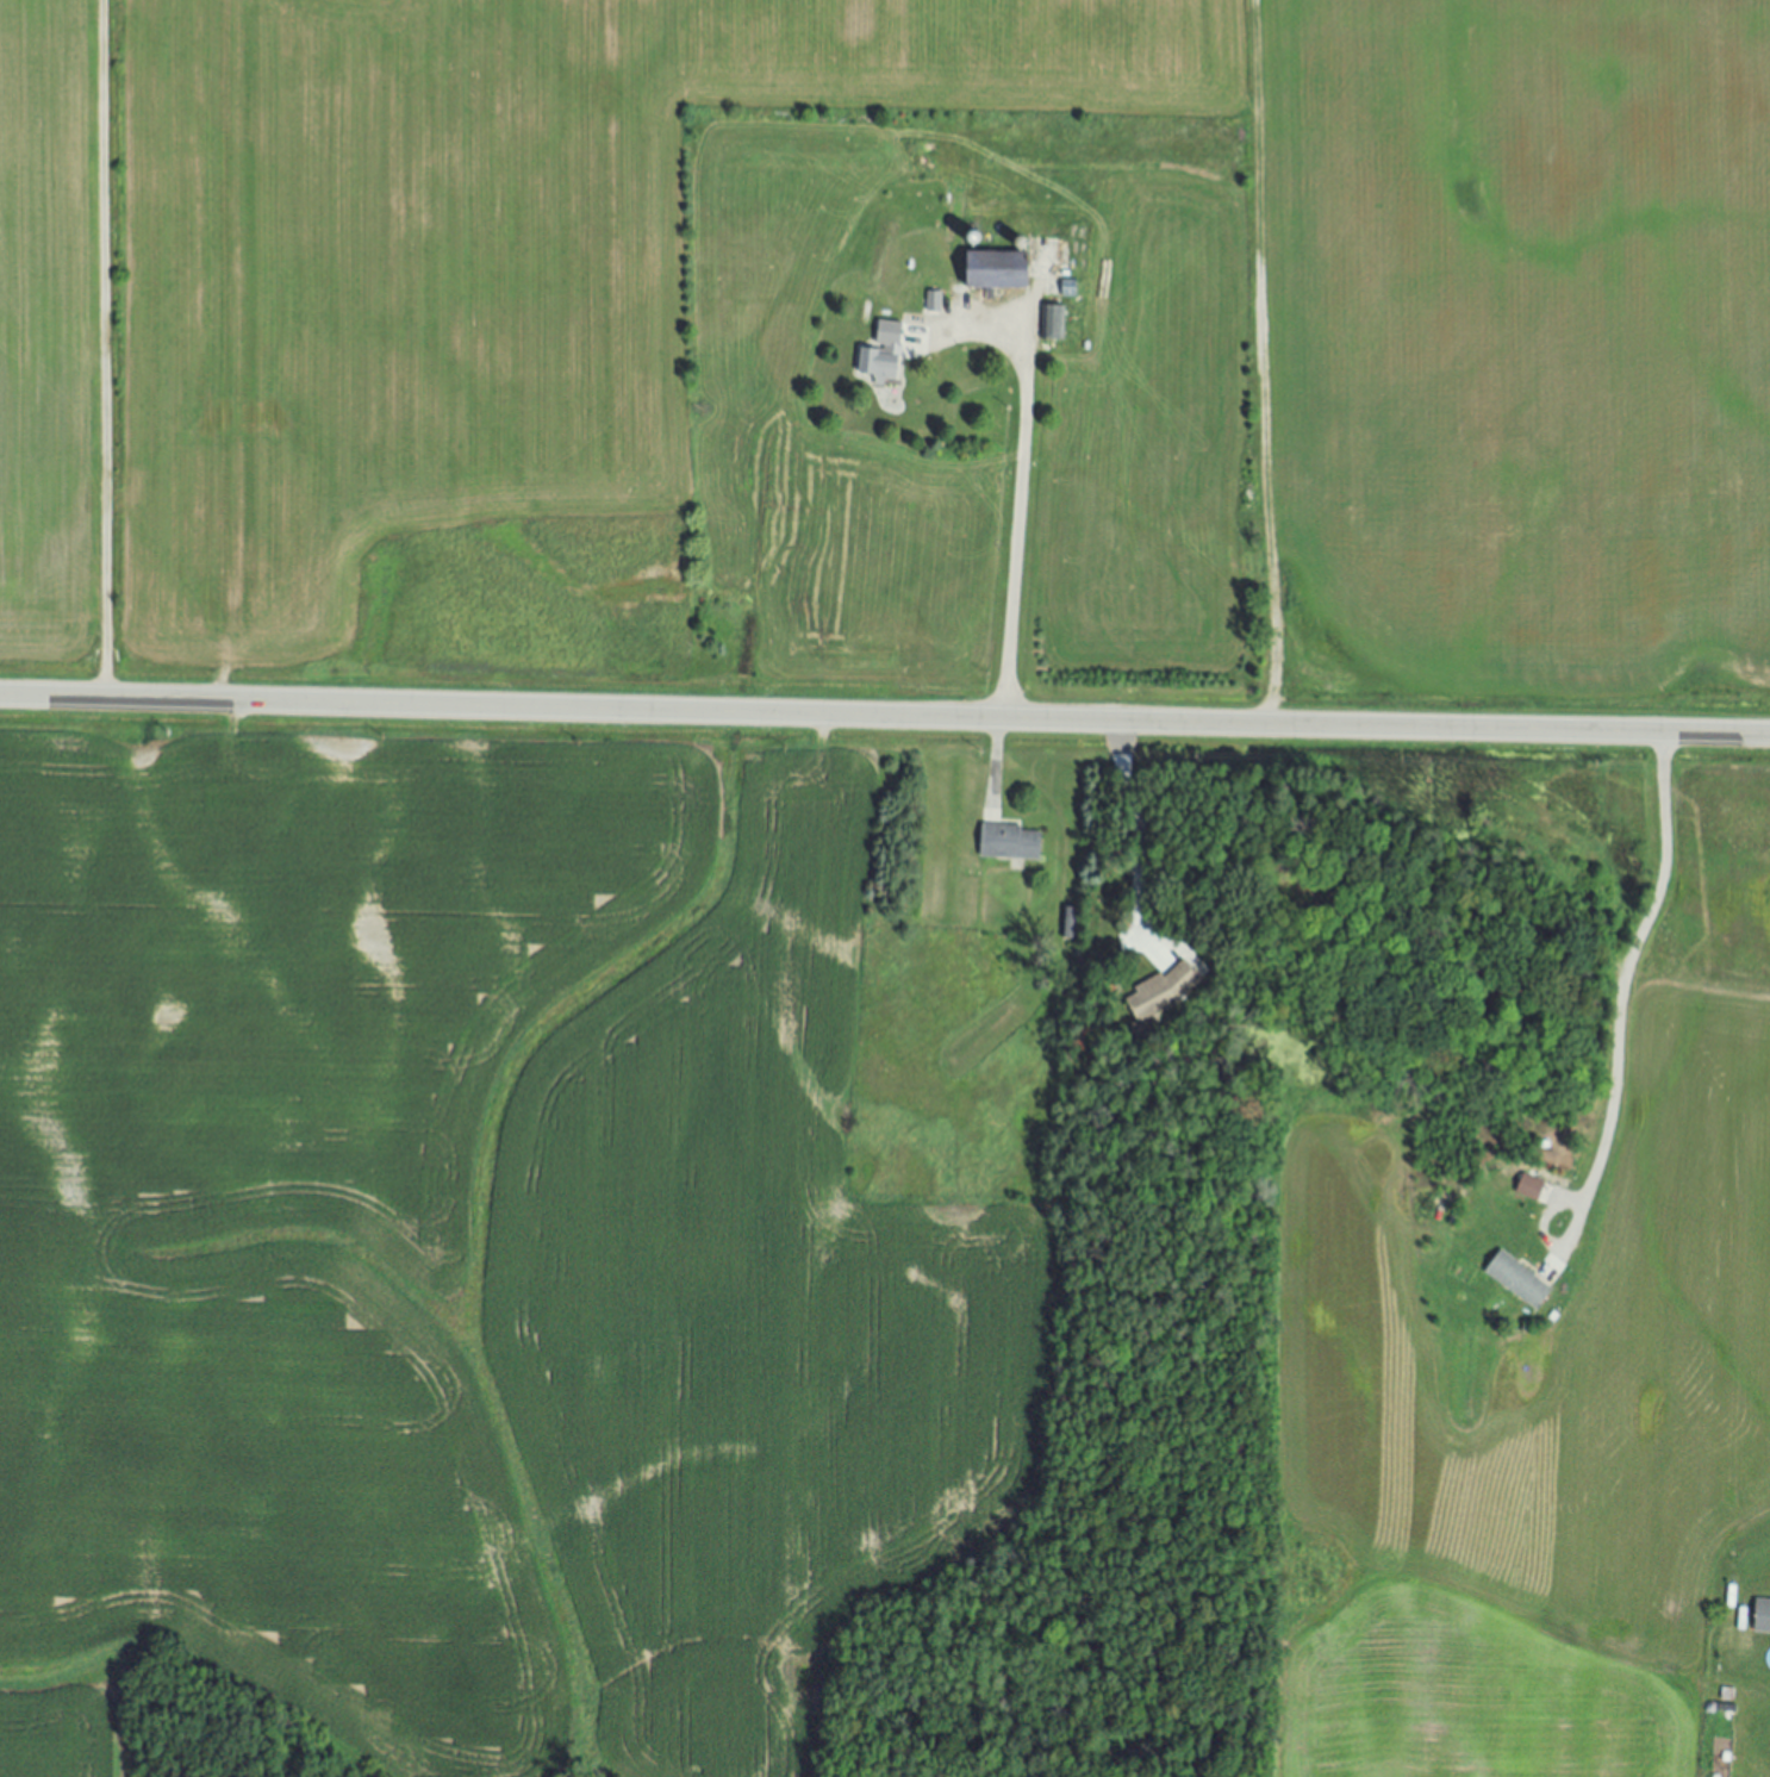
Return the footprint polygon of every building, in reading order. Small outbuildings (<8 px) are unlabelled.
[(967,252),(1029,252),(1029,289),(967,289),(967,252)] [(941,293),(926,293),(926,313),(940,313),(941,293)] [(1042,342),(1042,306),(1062,306),(1062,342),(1042,342)] [(859,375),(860,350),(879,350),(879,336),(899,336),(898,376),(859,375)] [(980,859),(981,827),(1041,829),(1040,861),(980,859)] [(1129,957),(1137,950),(1164,980),(1188,958),(1147,914),(1116,942),(1129,957)] [(1202,987),(1138,1023),(1123,997),(1188,961),(1202,987)] [(1537,1204),(1544,1184),(1521,1176),(1513,1196),(1537,1204)] [(1553,1289),(1538,1311),(1484,1276),(1500,1252),(1553,1289)] [(1756,1601),(1769,1601),(1769,1633),(1755,1633),(1756,1601)]
